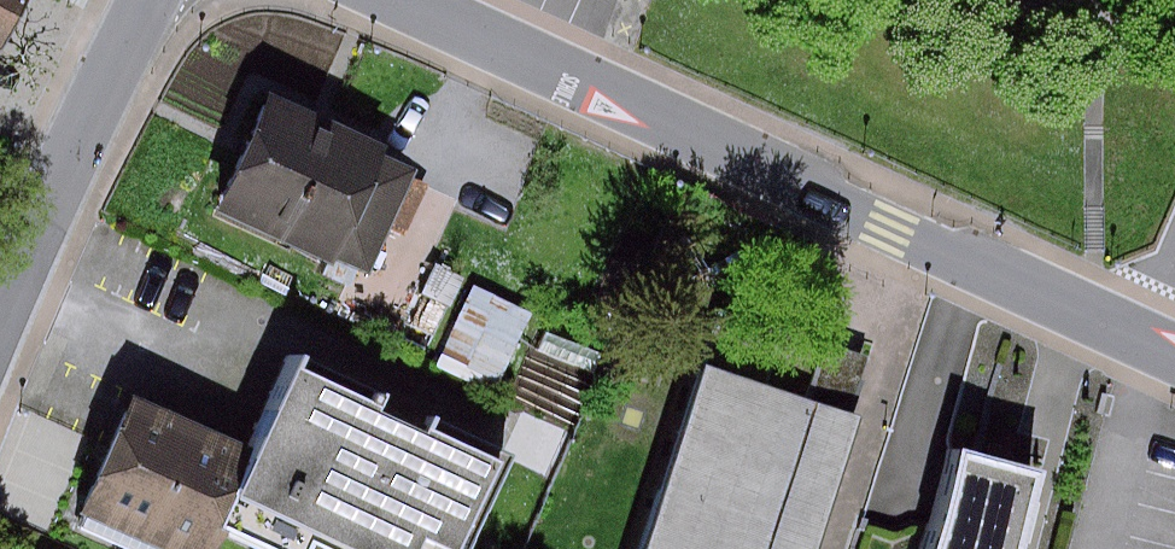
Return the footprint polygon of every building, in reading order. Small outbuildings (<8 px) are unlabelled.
[(16,38),(36,0),(0,0),(0,30),(16,38)] [(247,205),(375,264),(419,167),(292,109),(247,205)] [(444,340),(501,366),(528,307),(471,281),(444,340)] [(227,514),(306,548),(307,548),(313,537),(341,548),(470,548),(515,449),(434,413),(428,427),(382,407),(389,393),(299,353),(258,444),(227,514)] [(867,413),(708,361),(645,548),(822,548),(867,413)] [(138,392),(89,504),(192,548),(212,548),(227,514),(258,444),(138,392)] [(1049,466),(962,444),(935,548),(1028,548),(1049,466)]
